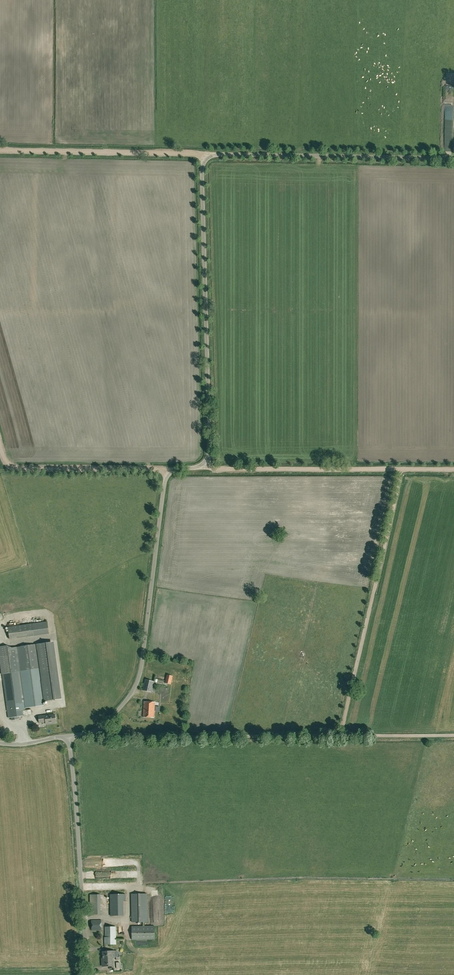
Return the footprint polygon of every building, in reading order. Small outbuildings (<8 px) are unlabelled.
[(47,621),(33,624),(8,627),(9,639),(49,633),(47,621)] [(51,642),(36,644),(44,701),(59,699),(51,642)] [(26,650),(25,643),(0,646),(0,664),(1,674),(2,674),(8,718),(35,714),(34,709),(25,710),(24,700),(27,699),(28,707),(43,705),(38,668),(35,649),(26,650)] [(151,692),(154,682),(145,679),(142,690),(151,692)] [(154,717),(155,702),(144,701),(143,717),(154,717)] [(46,724),(56,722),(55,714),(50,715),(46,716),(46,715),(38,716),(39,722),(45,722),(46,724)] [(144,926),(144,921),(147,921),(147,894),(131,894),(132,922),(143,921),(143,926),(132,926),(132,940),(155,939),(154,926),(144,926)] [(91,930),(101,930),(101,920),(91,920),(91,930)] [(104,944),(116,944),(116,926),(105,926),(105,937),(104,937),(104,944)] [(102,966),(113,966),(113,951),(103,951),(103,961),(102,961),(102,966)]
